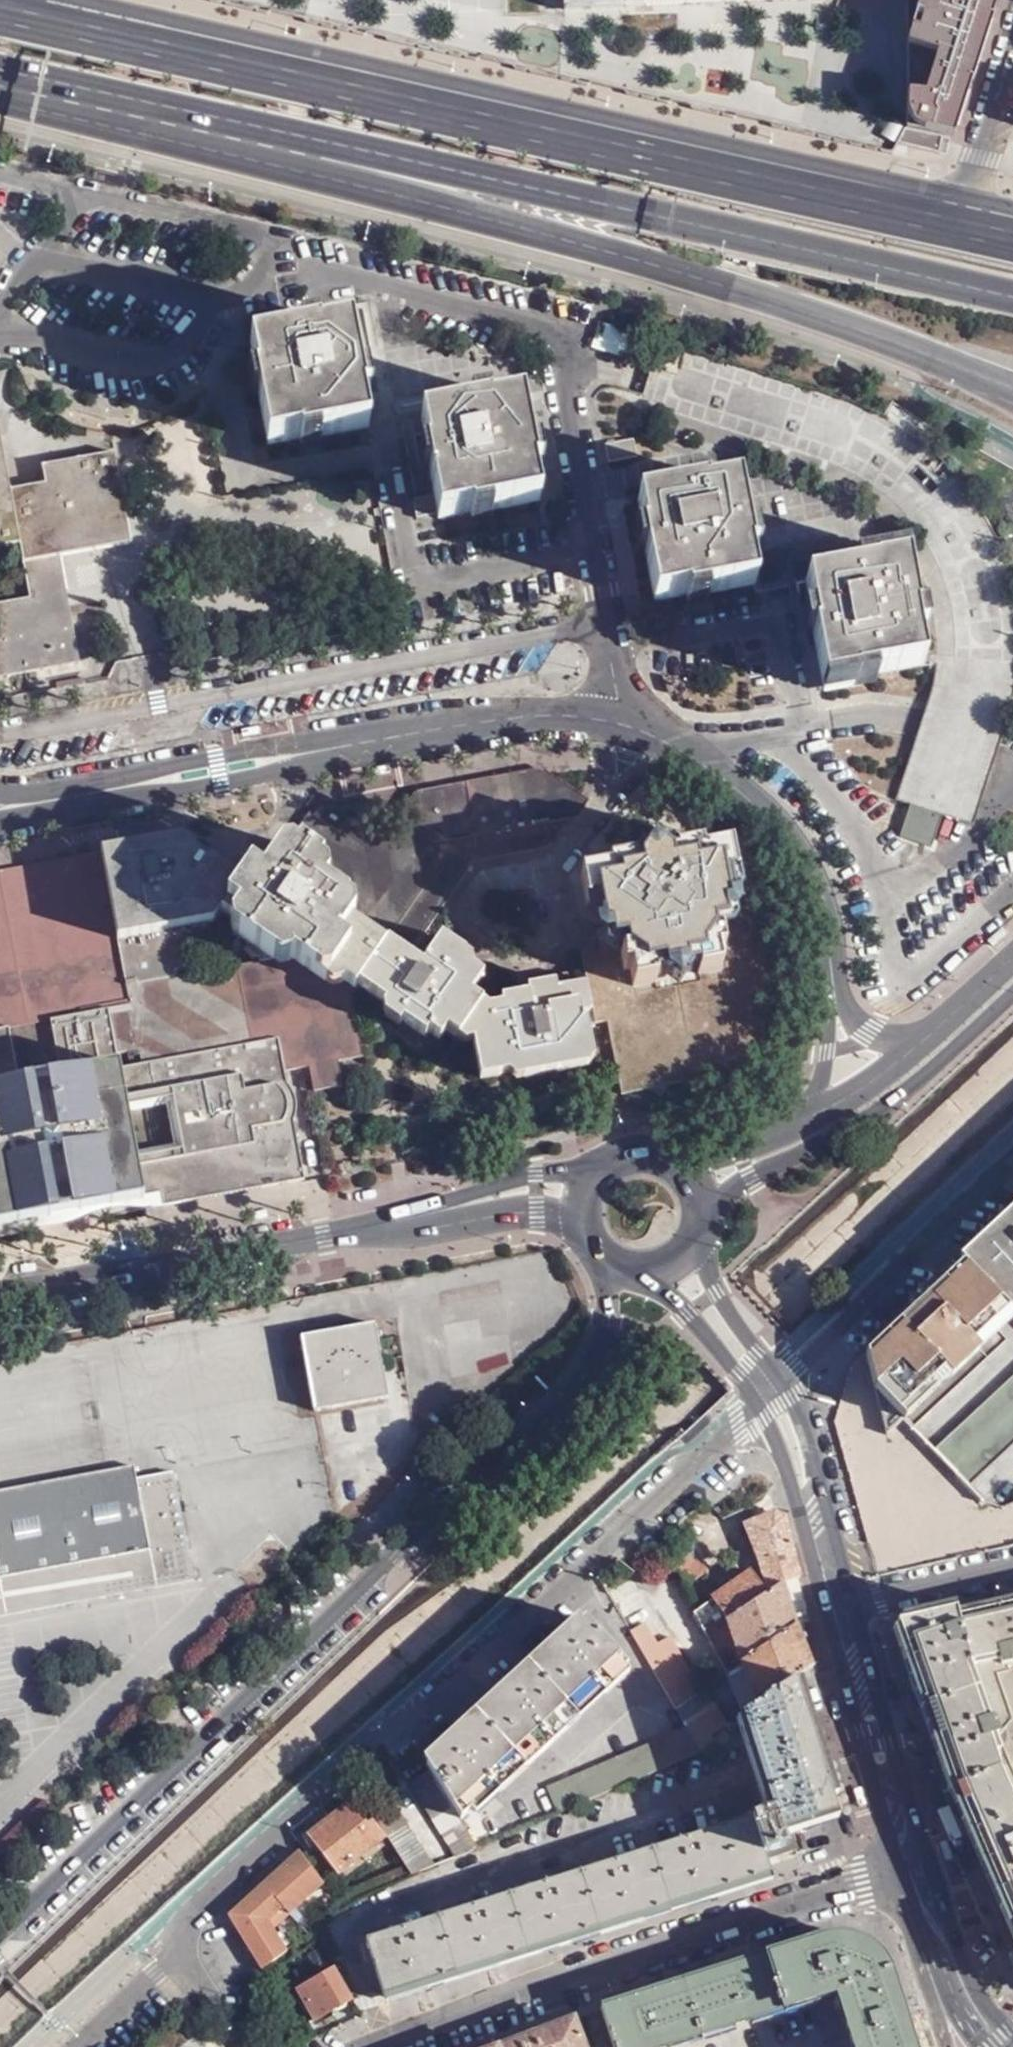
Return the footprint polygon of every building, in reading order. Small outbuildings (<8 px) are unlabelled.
[(986,37),(995,8),(997,0),(906,0),(907,38),(907,90),(965,102),(986,37)] [(965,102),(907,90),(908,129),(940,137),(953,140),(957,129),(962,112),(965,102)] [(894,144),(908,147),(908,129),(904,128),(894,144)] [(908,147),(936,153),(940,137),(908,129),(908,147)] [(344,305),(249,323),(259,377),(255,377),(264,423),(363,404),(353,354),(344,305)] [(982,799),(998,751),(1009,714),(1012,704),(1012,581),(1006,555),(992,524),(979,502),(967,487),(952,468),(933,450),(904,430),(869,410),(837,397),(659,341),(647,382),(636,419),(817,474),(834,481),(859,496),(880,512),(895,527),(906,541),(918,563),(931,593),(936,616),(938,638),(936,669),(933,684),(921,724),(898,799),(912,803),(944,814),(975,823),(982,799)] [(463,386),(417,394),(434,496),(536,479),(519,377),(463,386)] [(22,546),(33,598),(0,605),(0,679),(83,663),(62,556),(134,542),(117,453),(45,467),(48,485),(13,493),(0,424),(0,550),(22,546)] [(635,439),(615,442),(619,459),(638,456),(635,439)] [(619,459),(615,442),(608,443),(611,461),(619,459)] [(650,582),(758,563),(750,553),(755,552),(739,460),(689,469),(637,478),(646,531),(642,532),(650,582)] [(429,492),(414,494),(419,523),(434,521),(429,492)] [(849,552),(807,560),(827,664),(926,646),(906,541),(849,552)] [(406,957),(469,865),(543,852),(547,847),(543,825),(562,822),(575,804),(530,774),(427,792),(412,815),(455,846),(387,945),(406,957)] [(944,814),(912,803),(902,834),(935,844),(944,814)] [(387,945),(455,846),(412,815),(391,846),(353,820),(351,821),(333,809),(322,811),(317,819),(311,817),(290,846),(313,861),(318,883),(335,893),(338,900),(333,908),(374,935),(387,945)] [(189,837),(103,853),(130,987),(182,976),(226,914),(250,881),(246,878),(213,855),(205,865),(194,857),(201,846),(189,837)] [(387,945),(374,935),(333,908),(338,900),(335,893),(318,883),(313,861),(290,846),(290,848),(298,855),(293,863),(281,855),(267,874),(263,878),(251,871),(246,878),(250,881),(226,914),(256,949),(271,962),(284,961),(294,968),(322,985),(337,983),(355,993),(387,945)] [(600,918),(581,946),(585,971),(595,1020),(609,1018),(623,1091),(653,1085),(664,1092),(672,1081),(725,1071),(737,1079),(745,1067),(768,1063),(771,1055),(759,989),(782,984),(768,896),(742,900),(738,881),(730,882),(729,877),(736,875),(731,847),(702,852),(701,846),(675,851),(676,856),(672,857),(666,852),(657,855),(645,857),(642,862),(637,863),(636,859),(608,863),(609,870),(582,875),(587,904),(595,902),(596,909),(601,908),(602,917),(600,918)] [(134,1006),(130,987),(103,853),(0,873),(0,1030),(134,1006)] [(496,1068),(510,1066),(513,1078),(584,1063),(580,1050),(592,1048),(588,1026),(596,1024),(595,1020),(585,971),(555,975),(554,971),(539,974),(527,976),(527,982),(502,986),(502,992),(490,994),(472,982),(473,979),(469,968),(463,965),(456,961),(457,956),(446,947),(436,939),(417,965),(406,957),(387,945),(355,993),(392,1019),(395,1018),(416,1033),(420,1028),(431,1036),(444,1018),(466,1034),(462,1041),(469,1078),(497,1073),(496,1068)] [(294,968),(284,961),(271,962),(182,976),(130,987),(134,1006),(135,1007),(111,1012),(120,1056),(141,1054),(144,1069),(242,1052),(280,1044),(286,1075),(309,1070),(314,1095),(344,1090),(340,1065),(363,1061),(351,1005),(352,1000),(355,993),(337,983),(322,985),(294,968)] [(306,1184),(296,1126),(298,1123),(301,1114),(300,1107),(298,1099),(294,1090),(289,1086),(288,1082),(242,1052),(144,1069),(123,1073),(120,1056),(111,1012),(0,1033),(0,1238),(30,1233),(29,1221),(36,1220),(35,1205),(53,1208),(64,1208),(75,1205),(83,1202),(95,1195),(99,1209),(104,1208),(107,1219),(147,1212),(146,1201),(163,1198),(165,1209),(306,1184)] [(242,1052),(288,1082),(286,1075),(280,1044),(242,1052)] [(36,1220),(99,1209),(95,1195),(83,1202),(75,1205),(64,1208),(53,1208),(35,1205),(36,1220)] [(147,1212),(165,1209),(163,1198),(146,1201),(147,1212)] [(959,1260),(1009,1311),(1012,1307),(1012,1207),(959,1260)] [(959,1260),(957,1265),(1009,1316),(1012,1313),(1009,1311),(959,1260)] [(957,1265),(928,1290),(933,1295),(946,1283),(961,1300),(966,1296),(995,1328),(1009,1316),(957,1265)] [(888,1329),(862,1354),(874,1390),(905,1421),(908,1425),(1003,1338),(995,1328),(966,1296),(961,1300),(946,1283),(933,1295),(928,1290),(915,1303),(888,1329)] [(379,1323),(306,1337),(320,1410),(393,1395),(379,1323)] [(948,1433),(966,1453),(949,1468),(965,1484),(1012,1441),(1012,1373),(948,1433)] [(889,1437),(887,1431),(874,1443),(943,1520),(984,1504),(965,1484),(949,1468),(930,1449),(908,1425),(905,1421),(889,1437)] [(948,1433),(930,1449),(949,1468),(966,1453),(948,1433)] [(193,1580),(173,1472),(136,1479),(134,1465),(0,1490),(0,1616),(193,1580)] [(1012,1532),(1012,1507),(1005,1511),(1012,1532)] [(801,1578),(785,1522),(773,1514),(747,1525),(760,1559),(768,1591),(783,1585),(798,1579),(801,1578)] [(684,1548),(669,1557),(686,1585),(709,1571),(691,1542),(684,1548)] [(738,1554),(724,1564),(737,1582),(751,1572),(738,1554)] [(693,1614),(729,1673),(742,1665),(797,1629),(796,1627),(783,1585),(768,1591),(765,1592),(751,1572),(737,1582),(693,1614)] [(632,1577),(607,1594),(676,1709),(690,1700),(702,1692),(669,1637),(656,1642),(646,1621),(655,1615),(632,1577)] [(957,1790),(1012,1766),(1012,1765),(1012,1603),(964,1615),(959,1616),(956,1611),(901,1623),(899,1627),(928,1708),(957,1790)] [(446,1748),(426,1767),(428,1770),(463,1822),(628,1665),(585,1619),(572,1631),(446,1748)] [(805,1674),(813,1669),(797,1629),(742,1665),(758,1707),(795,1681),(805,1674)] [(368,1942),(385,1997),(421,1986),(495,1963),(561,1942),(634,1919),(707,1896),(772,1876),(770,1868),(798,1858),(789,1831),(811,1823),(838,1814),(795,1681),(758,1707),(745,1715),(767,1786),(725,1799),(733,1826),(368,1942)] [(690,1700),(676,1709),(687,1728),(702,1752),(716,1744),(690,1700)] [(702,1752),(687,1728),(547,1789),(557,1814),(702,1752)] [(957,1790),(1012,1923),(1012,1926),(1012,1768),(1012,1766),(957,1790)] [(408,1784),(457,1858),(479,1848),(463,1822),(428,1770),(408,1784)] [(0,1833),(0,1862),(49,1808),(35,1795),(0,1833)] [(371,1810),(414,1874),(435,1866),(389,1798),(371,1810)] [(368,1820),(356,1806),(351,1800),(307,1836),(337,1873),(384,1834),(371,1817),(368,1820)] [(230,1916),(300,1853),(298,1850),(233,1908),(228,1913),(230,1916)] [(272,1928),(322,1883),(300,1853),(230,1916),(261,1968),(286,1950),(272,1928)] [(406,1863),(334,1895),(335,1897),(345,1910),(360,1899),(413,1874),(406,1863)] [(334,1895),(332,1896),(343,1911),(345,1910),(335,1897),(334,1895)] [(901,2001),(889,1967),(880,1954),(865,1944),(849,1939),(837,1937),(825,1937),(599,2010),(613,2046),(678,2046),(836,1996),(852,2046),(913,2046),(901,2001)] [(352,2000),(335,1969),(297,1990),(313,2019),(309,2022),(314,2030),(337,2017),(333,2011),(352,2000)] [(576,2021),(503,2046),(585,2046),(576,2021)]
